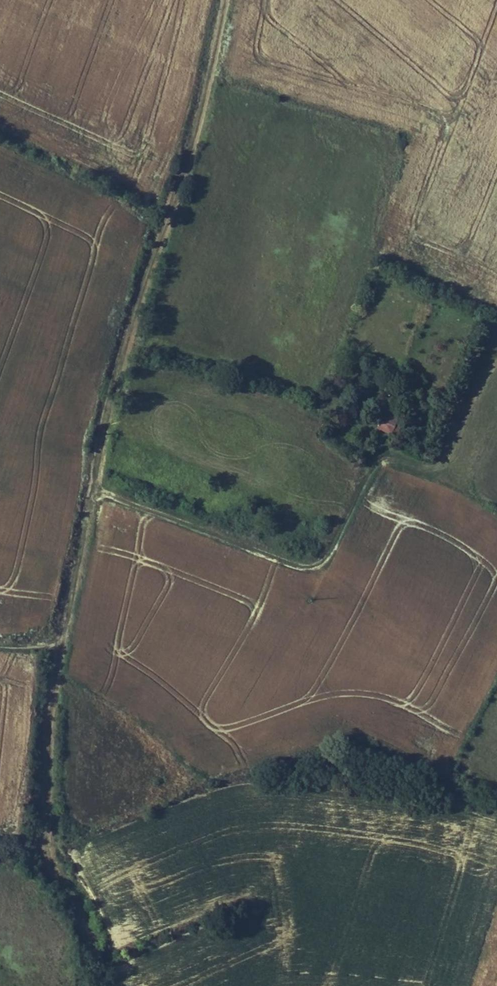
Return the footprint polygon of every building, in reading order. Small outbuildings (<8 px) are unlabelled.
[(374,428),(382,409),(373,405),(365,424),(374,428)] [(385,409),(379,431),(395,435),(401,413),(385,409)]
